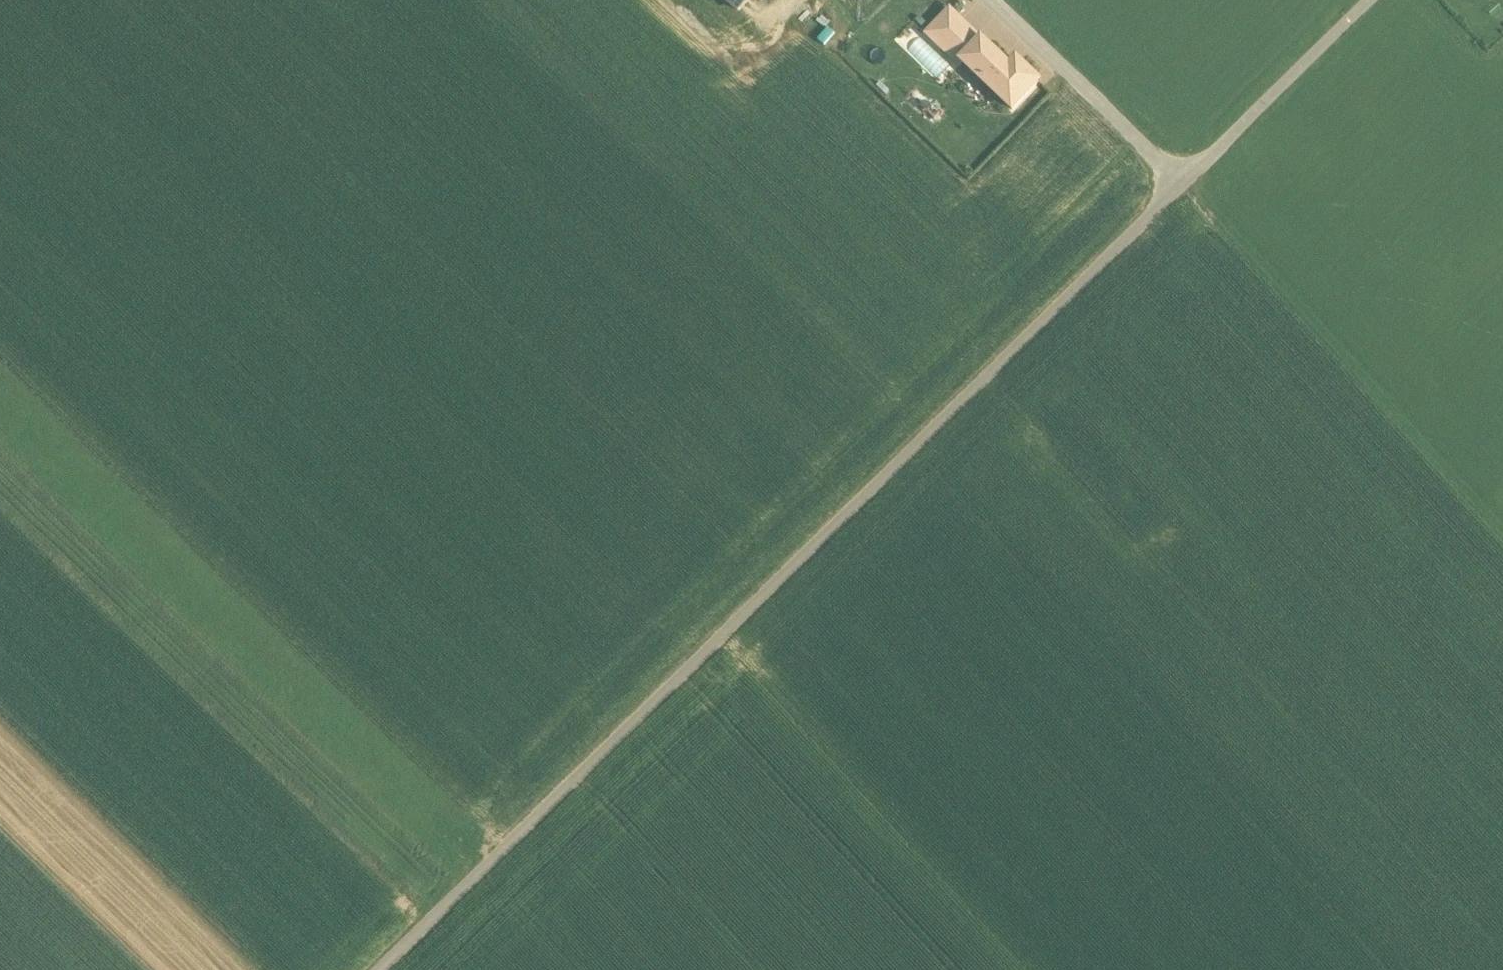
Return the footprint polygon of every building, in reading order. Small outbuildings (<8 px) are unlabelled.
[(753,0),(727,0),(741,13),(753,0)] [(962,62),(981,43),(950,12),(928,34),(959,65),(962,62)] [(981,43),(962,62),(1013,112),(1040,84),(1016,61),(1008,69),(981,43)]
